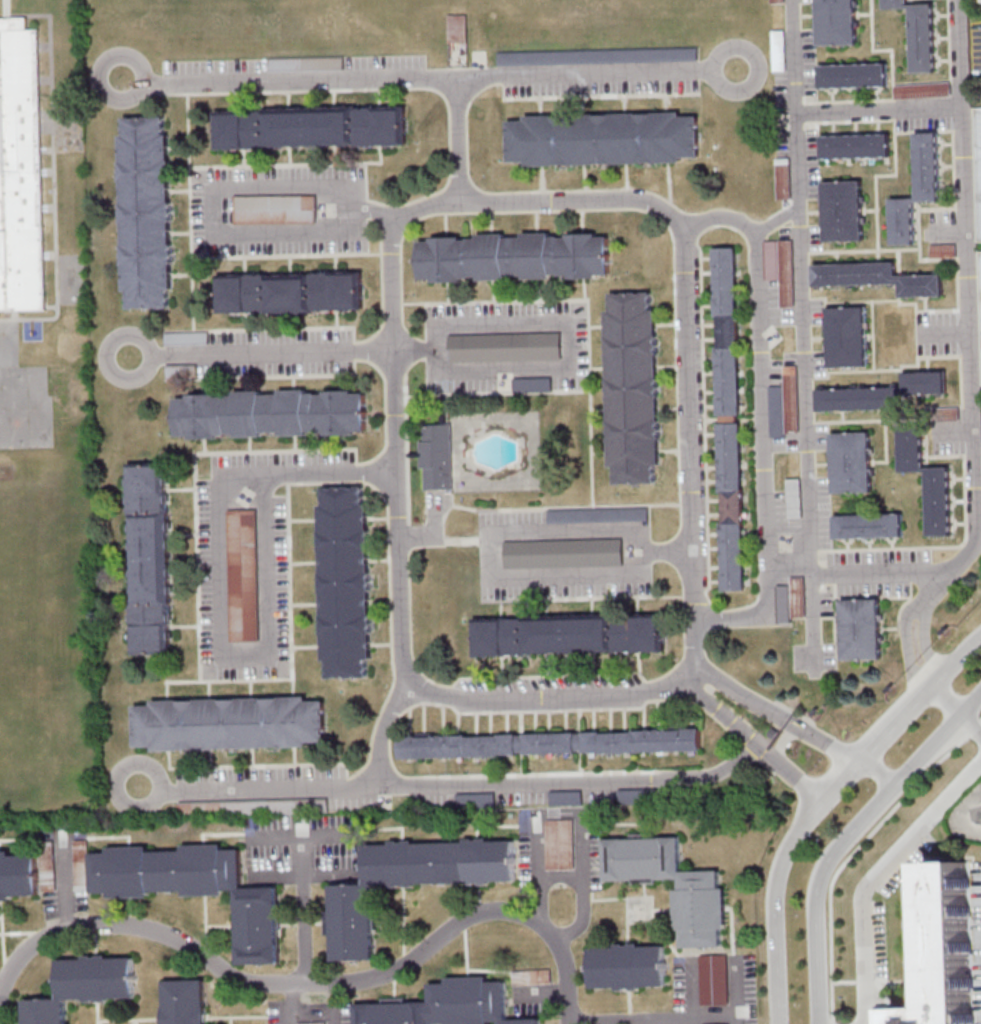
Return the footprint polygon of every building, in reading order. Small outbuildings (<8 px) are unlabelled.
[(818,45),(858,45),(858,0),(818,0),(818,45)] [(884,8),(884,0),(907,0),(907,4),(933,3),(936,71),(913,72),(911,7),(884,8)] [(468,15),(449,15),(449,43),(468,43),(468,15)] [(61,317),(43,18),(0,20),(0,317),(61,317)] [(820,64),(820,88),(888,87),(888,63),(820,64)] [(216,109),(217,149),(407,147),(407,106),(216,109)] [(526,116),(681,111),(681,117),(698,116),(700,157),(681,157),(682,162),(528,167),(528,162),(509,162),(508,121),(526,121),(526,116)] [(124,291),(118,136),(124,136),(123,119),(164,117),(164,136),(169,135),(174,289),(169,289),(170,308),(129,309),(128,291),(124,291)] [(891,198),(892,244),(915,244),(915,201),(939,201),(938,132),(916,133),(917,198),(891,198)] [(890,134),(822,134),(822,158),(891,158),(890,134)] [(779,173),(779,197),(789,197),(789,173),(779,173)] [(825,242),(865,241),(864,180),(823,181),(825,242)] [(235,224),(317,224),(317,196),(235,196),(235,224)] [(610,233),(419,236),(420,281),(610,278),(610,233)] [(956,245),(931,245),(931,257),(956,257),(956,245)] [(739,247),(716,248),(722,592),(745,592),(739,247)] [(766,258),(766,276),(778,276),(778,258),(766,258)] [(901,285),(901,297),(944,296),(943,274),(898,275),(898,262),(814,263),(814,286),(901,285)] [(220,313),(364,312),(363,271),(220,272),(220,313)] [(611,466),(606,311),(612,311),(611,293),(651,292),(652,310),(657,310),(662,464),(657,464),(658,483),(616,484),(616,466),(611,466)] [(868,306),(827,307),(828,367),(869,366),(868,306)] [(562,334),(449,336),(450,363),(563,361),(562,334)] [(799,366),(783,366),(783,386),(770,386),(770,438),(786,438),(786,433),(799,433),(799,366)] [(904,371),(904,386),(818,388),(818,411),(917,409),(916,394),(947,393),(946,371),(904,371)] [(552,379),(514,379),(514,392),(552,392),(552,379)] [(188,394),(216,393),(216,397),(225,397),(225,395),(234,395),(234,391),(261,390),(261,394),(280,394),(280,390),(307,389),(307,393),(317,392),(317,394),(325,394),(325,390),(353,390),(353,393),(365,393),(367,431),(353,432),(354,435),(326,436),(326,432),(316,432),(316,431),(307,431),(307,435),(281,436),(281,432),(262,432),(262,436),(236,437),(236,433),(227,433),(227,435),(218,435),(218,439),(189,439),(189,436),(176,436),(175,398),(188,397),(188,394)] [(422,425),(450,424),(452,489),(424,489),(424,468),(420,468),(419,441),(423,441),(422,425)] [(928,536),(951,536),(951,467),(923,467),(923,425),(899,426),(900,472),(927,472),(928,536)] [(832,432),(833,493),(873,492),(872,432),(832,432)] [(169,462),(130,463),(132,655),(171,654),(169,462)] [(788,516),(802,516),(802,479),(788,479),(788,516)] [(323,659),(318,504),(323,504),(323,487),(363,486),(364,504),(368,504),(374,657),(369,658),(369,676),(328,678),(327,659),(323,659)] [(230,642),(258,641),(257,510),(229,511),(230,642)] [(903,537),(903,514),(835,515),(835,538),(903,537)] [(623,567),(623,540),(505,541),(505,568),(623,567)] [(882,599),(841,599),(841,660),(882,660),(882,599)] [(665,615),(476,617),(476,655),(666,653),(665,615)] [(153,701),(308,696),(308,702),(325,701),(326,741),(308,742),(308,747),(154,751),(154,746),(136,747),(134,706),(153,705),(153,701)] [(400,734),(401,757),(702,752),(701,729),(400,734)] [(619,804),(657,804),(657,789),(619,789),(619,804)] [(582,791),(550,791),(550,806),(582,806),(582,791)] [(682,873),(681,837),(656,838),(655,832),(629,833),(629,839),(604,840),(605,881),(631,880),(631,885),(656,884),(656,878),(680,878),(681,890),(675,890),(676,930),(681,930),(682,948),(722,947),(722,929),(726,929),(725,889),(720,889),(719,872),(682,873)] [(514,841),(488,842),(488,838),(465,839),(465,842),(414,843),(414,840),(390,840),(390,844),(364,844),(365,884),(331,885),(333,961),(374,960),(372,885),(392,884),(392,887),(415,887),(415,884),(467,882),(467,885),(489,884),(489,881),(515,880),(514,841)] [(75,890),(89,890),(89,840),(75,840),(75,890)] [(90,853),(108,853),(108,847),(148,846),(149,851),(183,850),(183,846),(223,844),(223,850),(241,849),(242,887),(277,886),(279,963),(237,965),(235,890),(224,890),(224,895),(184,896),(184,891),(149,892),(149,897),(109,898),(109,894),(91,894),(90,853)] [(42,890),(55,890),(55,846),(42,846),(42,890)] [(13,900),(0,901),(0,851),(11,851),(11,856),(37,855),(38,895),(13,896),(13,900)] [(967,862),(927,863),(930,1008),(895,1008),(895,1023),(970,1023),(967,862)] [(589,948),(615,947),(615,944),(638,943),(638,947),(664,946),(666,986),(639,987),(639,990),(617,991),(617,988),(591,989),(589,948)] [(66,1000),(67,1023),(27,1023),(26,1001),(60,1000),(58,961),(84,960),(84,955),(108,954),(108,959),(133,958),(135,998),(109,999),(110,1003),(86,1004),(86,999),(66,1000)] [(728,1004),(728,954),(700,954),(700,1004),(728,1004)] [(542,1019),(542,1023),(499,1023),(489,1023),(449,1023),(357,1023),(356,1004),(381,1004),(381,998),(406,998),(406,1003),(431,1002),(430,984),(447,983),(447,978),(488,977),(488,982),(506,982),(507,1020),(542,1019)] [(204,980),(206,1023),(166,1023),(164,981),(204,980)]
